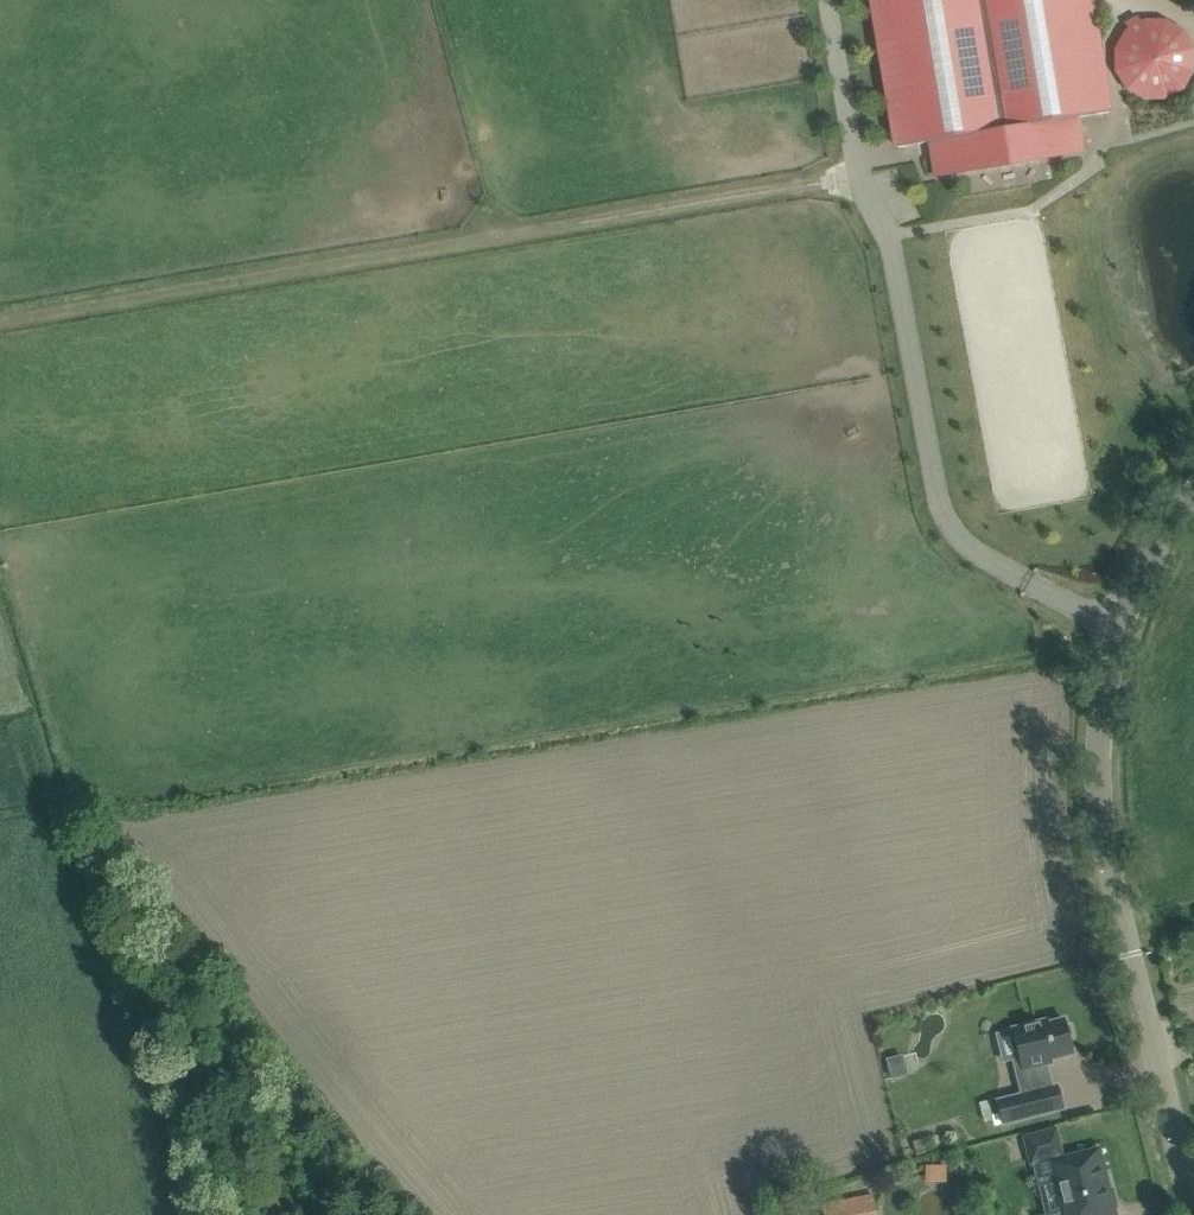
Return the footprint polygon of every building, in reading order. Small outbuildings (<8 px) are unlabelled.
[(1090,0),(873,0),(898,148),(931,142),(937,176),(1082,151),(1076,118),(1109,113),(1090,0)] [(1193,25),(1121,19),(1115,93),(1187,99),(1193,25)] [(1070,1026),(1066,1025),(1065,1020),(1048,1024),(1047,1020),(1013,1029),(1024,1071),(1052,1064),(1051,1060),(1073,1055),(1069,1039),(1072,1036),(1070,1026)] [(1004,1124),(1064,1109),(1058,1086),(998,1101),(1004,1124)] [(1026,1139),(1032,1163),(1039,1161),(1044,1179),(1056,1176),(1066,1214),(1114,1214),(1112,1210),(1117,1209),(1112,1190),(1108,1191),(1098,1151),(1061,1161),(1059,1156),(1061,1156),(1055,1132),(1026,1139)] [(875,1203),(873,1197),(823,1205),(825,1214),(877,1214),(875,1203)]
